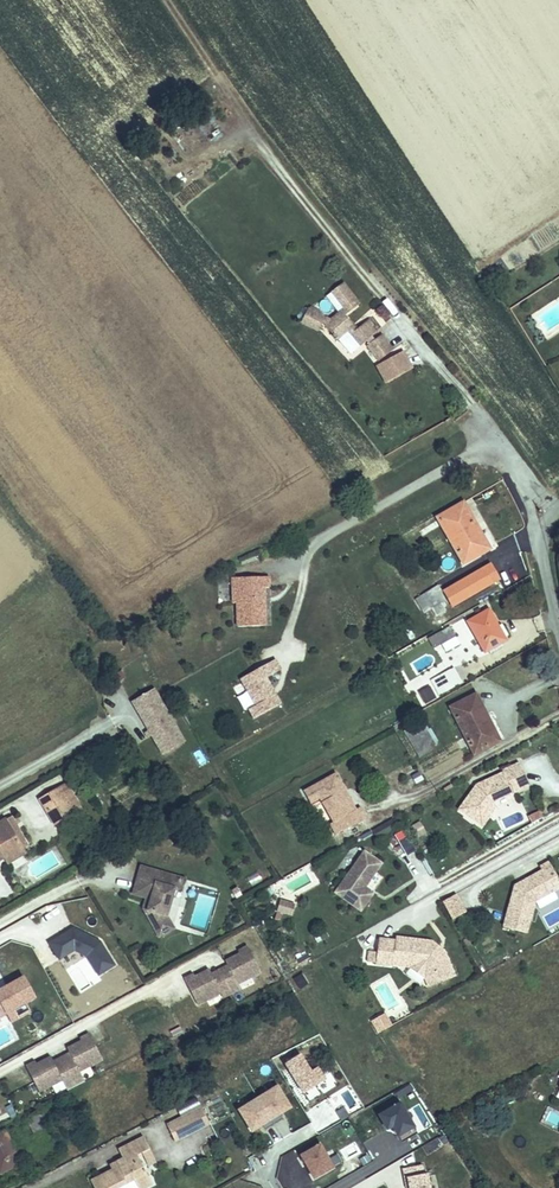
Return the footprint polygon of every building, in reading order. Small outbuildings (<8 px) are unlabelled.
[(332,292),(344,309),(339,313),(330,321),(321,316),(322,314),(310,308),(309,310),(307,309),(301,321),(319,330),(322,324),(333,335),(332,336),(335,339),(336,339),(337,340),(348,331),(361,346),(367,341),(372,336),(376,333),(371,328),(373,326),(368,320),(357,329),(345,315),(359,305),(343,283),(331,292),(332,292)] [(344,309),(332,292),(326,296),(339,313),(344,309)] [(348,331),(337,340),(350,355),(361,346),(348,331)] [(370,344),(367,346),(378,361),(393,350),(381,335),(375,340),(370,344)] [(412,369),(403,351),(376,366),(386,384),(412,369)] [(480,531),(463,502),(437,517),(464,564),(481,554),(471,536),(480,531)] [(490,549),(480,531),(471,536),(481,554),(490,549)] [(453,606),(499,580),(490,564),(444,591),(453,606)] [(259,602),(259,588),(264,588),(269,588),(269,577),(236,578),(237,603),(238,627),(265,626),(264,602),(259,602)] [(451,620),(441,604),(446,601),(437,587),(423,595),(429,605),(439,621),(440,620),(442,625),(451,620)] [(429,605),(423,595),(416,599),(422,609),(429,605)] [(498,627),(488,610),(482,614),(478,616),(468,622),(485,652),(488,651),(501,643),(506,640),(504,637),(498,627)] [(508,635),(502,625),(498,627),(504,637),(508,635)] [(455,636),(450,627),(442,631),(447,641),(455,636)] [(437,647),(447,641),(442,631),(429,639),(434,648),(437,647)] [(442,655),(457,647),(452,638),(437,647),(442,655)] [(503,646),(501,643),(488,651),(490,654),(503,646)] [(255,716),(281,703),(267,675),(282,668),(274,654),(234,675),(255,716)] [(439,695),(462,683),(454,668),(431,681),(439,695)] [(179,734),(153,689),(132,701),(149,730),(152,736),(158,746),(179,734)] [(436,698),(431,689),(420,695),(425,704),(436,698)] [(500,741),(489,720),(486,722),(479,708),(482,707),(476,695),(450,708),(474,754),(500,741)] [(489,720),(482,707),(479,708),(486,722),(489,720)] [(434,743),(427,731),(428,730),(423,720),(404,731),(417,753),(433,743),(434,743)] [(162,754),(184,741),(179,734),(158,746),(162,754)] [(419,758),(436,748),(433,743),(417,753),(419,758)] [(491,803),(529,785),(519,763),(502,771),(503,773),(477,785),(479,786),(477,789),(475,788),(459,809),(482,826),(494,808),(491,803)] [(423,780),(418,770),(410,774),(416,784),(423,780)] [(343,793),(346,791),(336,773),(304,791),(310,804),(319,798),(333,822),(330,824),(336,835),(366,818),(360,807),(356,810),(348,795),(345,797),(343,793)] [(80,809),(65,785),(57,789),(72,814),(80,809)] [(72,814),(57,789),(40,800),(54,824),(72,814)] [(27,847),(10,817),(5,820),(22,849),(27,847)] [(5,820),(0,823),(0,854),(2,853),(4,857),(6,859),(22,849),(5,820)] [(378,838),(395,829),(390,821),(374,830),(378,838)] [(415,851),(403,831),(395,835),(407,856),(415,851)] [(8,863),(25,853),(22,849),(6,859),(8,863)] [(364,888),(381,864),(364,852),(357,862),(349,874),(335,893),(360,911),(373,894),(364,888)] [(349,874),(357,862),(347,855),(339,867),(349,874)] [(535,901),(554,891),(550,884),(558,879),(549,863),(540,868),(542,871),(527,879),(526,884),(522,886),(517,885),(515,886),(503,927),(526,933),(535,901)] [(167,916),(175,889),(168,887),(171,875),(141,867),(133,894),(146,898),(145,902),(150,903),(148,911),(152,912),(150,921),(156,932),(171,924),(167,916)] [(14,892),(0,868),(0,900),(14,892)] [(180,891),(184,879),(171,875),(168,887),(175,889),(180,891)] [(558,879),(550,884),(554,891),(558,888),(558,880),(558,879)] [(446,910),(459,902),(455,895),(442,902),(446,910)] [(292,914),(294,906),(280,901),(278,910),(292,914)] [(465,913),(459,902),(446,910),(452,920),(465,913)] [(150,921),(152,912),(148,911),(143,909),(150,921)] [(159,937),(174,928),(171,924),(156,932),(159,937)] [(113,964),(99,941),(72,927),(48,942),(58,958),(73,949),(85,955),(97,974),(113,964)] [(326,937),(323,932),(318,934),(321,940),(326,937)] [(442,950),(440,952),(437,949),(439,947),(431,941),(396,937),(395,941),(379,939),(376,964),(393,966),(393,965),(393,962),(417,965),(425,971),(431,987),(448,980),(443,970),(450,967),(443,951),(442,950)] [(228,965),(233,976),(216,984),(211,974),(209,970),(195,977),(194,975),(184,979),(197,1004),(220,993),(223,997),(240,988),(238,984),(261,972),(248,947),(238,952),(240,954),(226,962),(228,965)] [(376,963),(377,952),(369,951),(368,962),(376,963)] [(417,965),(393,962),(393,965),(410,967),(425,978),(429,988),(431,987),(425,971),(417,965)] [(216,984),(233,976),(228,965),(211,974),(216,984)] [(454,977),(450,967),(443,970),(448,980),(454,977)] [(294,979),(299,989),(308,985),(303,974),(294,979)] [(26,1003),(35,998),(24,977),(0,990),(0,1017),(6,1013),(26,1003)] [(11,1022),(31,1012),(26,1003),(6,1013),(11,1022)] [(387,1020),(384,1014),(378,1017),(382,1023),(387,1020)] [(379,1033),(391,1026),(387,1020),(382,1023),(378,1017),(372,1021),(379,1033)] [(58,1071),(53,1061),(51,1057),(37,1065),(35,1062),(26,1067),(39,1092),(62,1080),(67,1090),(85,1082),(79,1071),(102,1060),(89,1034),(80,1039),(81,1042),(67,1049),(69,1053),(74,1063),(58,1071)] [(58,1071),(74,1063),(69,1053),(53,1061),(58,1071)] [(325,1081),(316,1068),(310,1072),(299,1055),(285,1063),(309,1103),(321,1095),(315,1086),(325,1081)] [(63,1083),(52,1086),(55,1094),(65,1091),(63,1083)] [(290,1109),(277,1087),(258,1099),(273,1125),(282,1120),(279,1115),(290,1109)] [(180,1116),(201,1106),(196,1098),(176,1108),(180,1116)] [(273,1125),(258,1099),(238,1110),(251,1132),(262,1126),(265,1130),(273,1125)] [(417,1134),(400,1103),(379,1115),(387,1129),(392,1126),(402,1143),(417,1134)] [(63,1115),(58,1105),(50,1109),(56,1119),(63,1115)] [(175,1141),(209,1123),(202,1108),(167,1126),(175,1141)] [(5,1131),(0,1134),(0,1173),(20,1163),(5,1131)] [(137,1155),(142,1153),(149,1149),(144,1138),(119,1150),(123,1159),(116,1163),(118,1168),(91,1182),(94,1187),(115,1187),(133,1179),(138,1187),(143,1187),(151,1184),(137,1155)] [(332,1168),(320,1146),(301,1156),(314,1179),(332,1168)] [(156,1161),(149,1149),(142,1153),(148,1165),(156,1161)] [(403,1167),(406,1187),(430,1187),(426,1163),(403,1167)] [(133,1179),(115,1187),(138,1187),(133,1179)]
